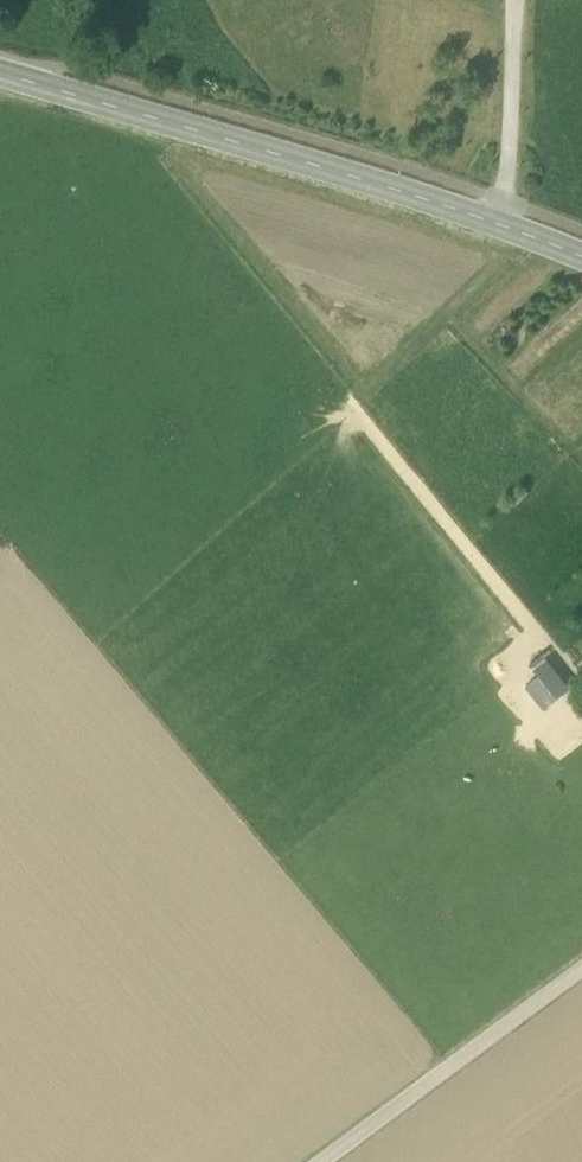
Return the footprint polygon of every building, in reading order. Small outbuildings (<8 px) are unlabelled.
[(546,651),(531,663),(540,675),(527,686),(545,709),(574,686),(546,651)]
